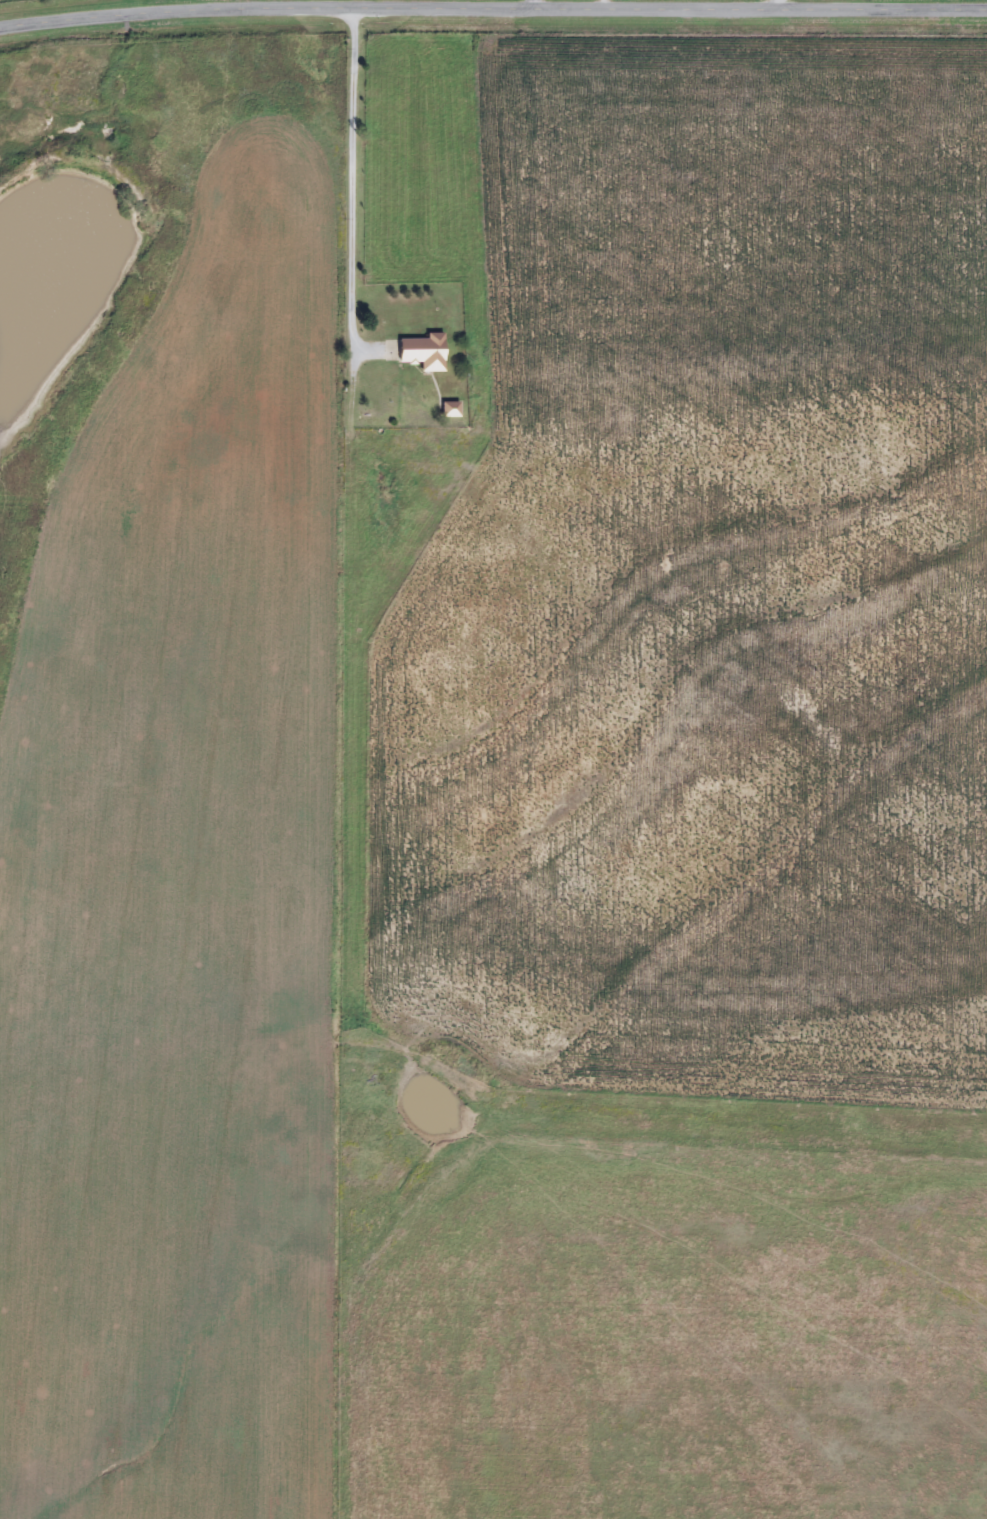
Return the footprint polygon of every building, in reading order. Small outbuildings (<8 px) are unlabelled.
[(424,340),(395,340),(395,363),(418,363),(418,372),(441,372),(441,333),(424,333),(424,340)]
